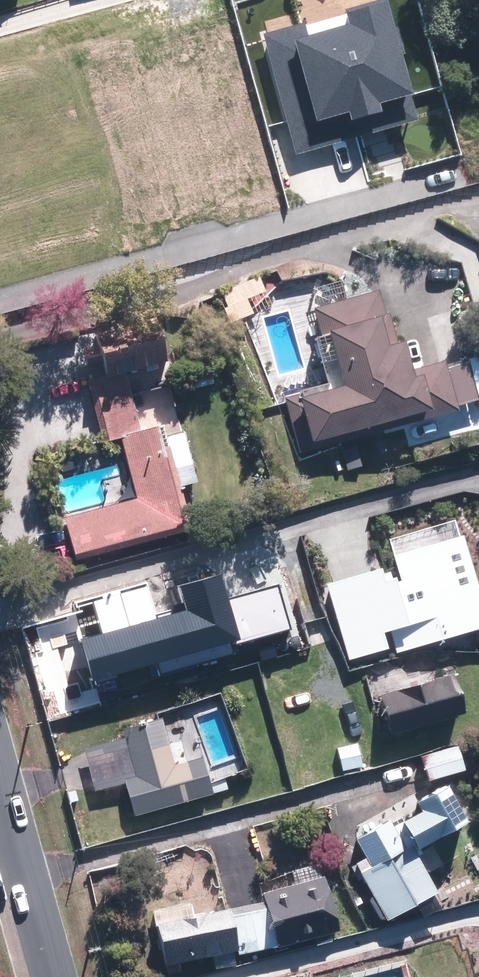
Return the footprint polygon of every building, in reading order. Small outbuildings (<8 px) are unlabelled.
[(300,419),(305,441),(424,413),(426,420),(458,412),(446,359),(402,369),(384,295),(314,312),(331,384),(285,394),(292,420),(300,419)] [(60,515),(72,557),(186,525),(174,483),(191,478),(184,456),(168,460),(157,420),(134,426),(118,367),(157,356),(145,313),(67,334),(97,439),(115,434),(132,495),(60,515)] [(441,509),(380,523),(390,565),(451,551),(441,509)] [(171,612),(165,586),(113,599),(133,677),(225,654),(212,602),(171,612)] [(450,675),(379,696),(385,716),(455,695),(450,675)] [(70,727),(84,724),(80,701),(65,703),(70,727)] [(124,782),(132,814),(210,795),(200,758),(173,765),(162,721),(124,730),(126,739),(84,749),(95,790),(124,782)] [(418,760),(424,781),(463,769),(457,748),(418,760)] [(465,815),(439,780),(349,842),(360,858),(349,865),(386,923),(414,905),(425,921),(477,888),(456,855),(426,874),(413,853),(465,815)] [(238,966),(236,957),(338,930),(318,862),(288,871),(292,883),(261,893),(263,901),(193,913),(190,899),(152,905),(162,964),(209,956),(211,970),(238,966)]
